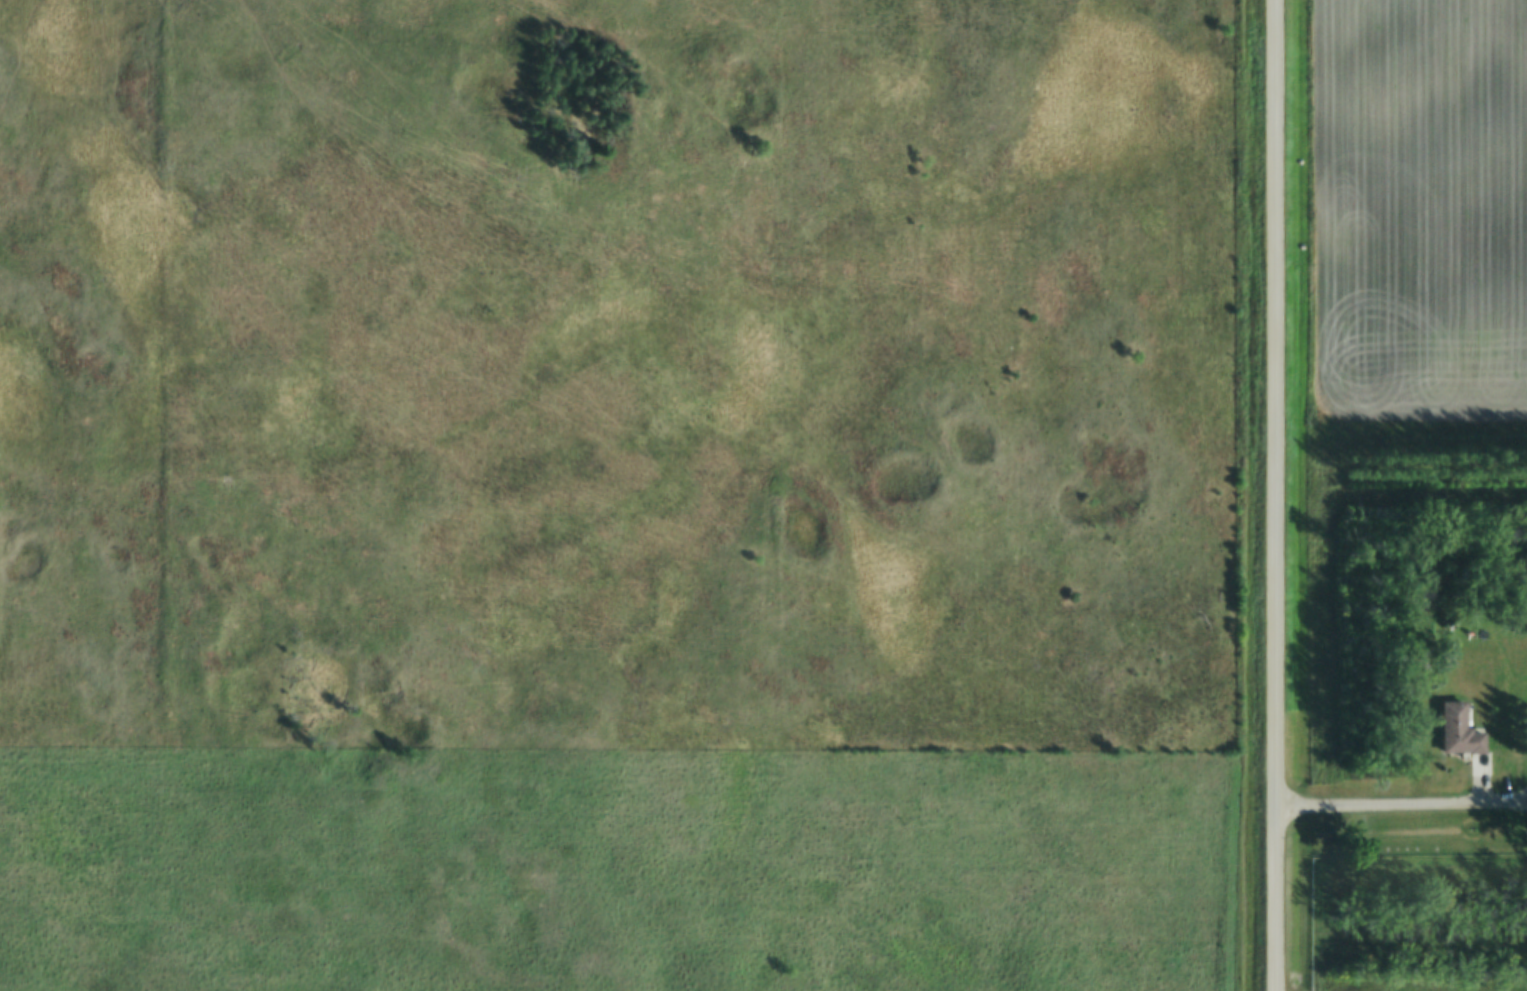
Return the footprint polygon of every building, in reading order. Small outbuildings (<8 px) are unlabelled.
[(1472,742),(1483,742),(1483,762),(1440,762),(1440,710),(1464,710),(1464,735),(1472,742)]
